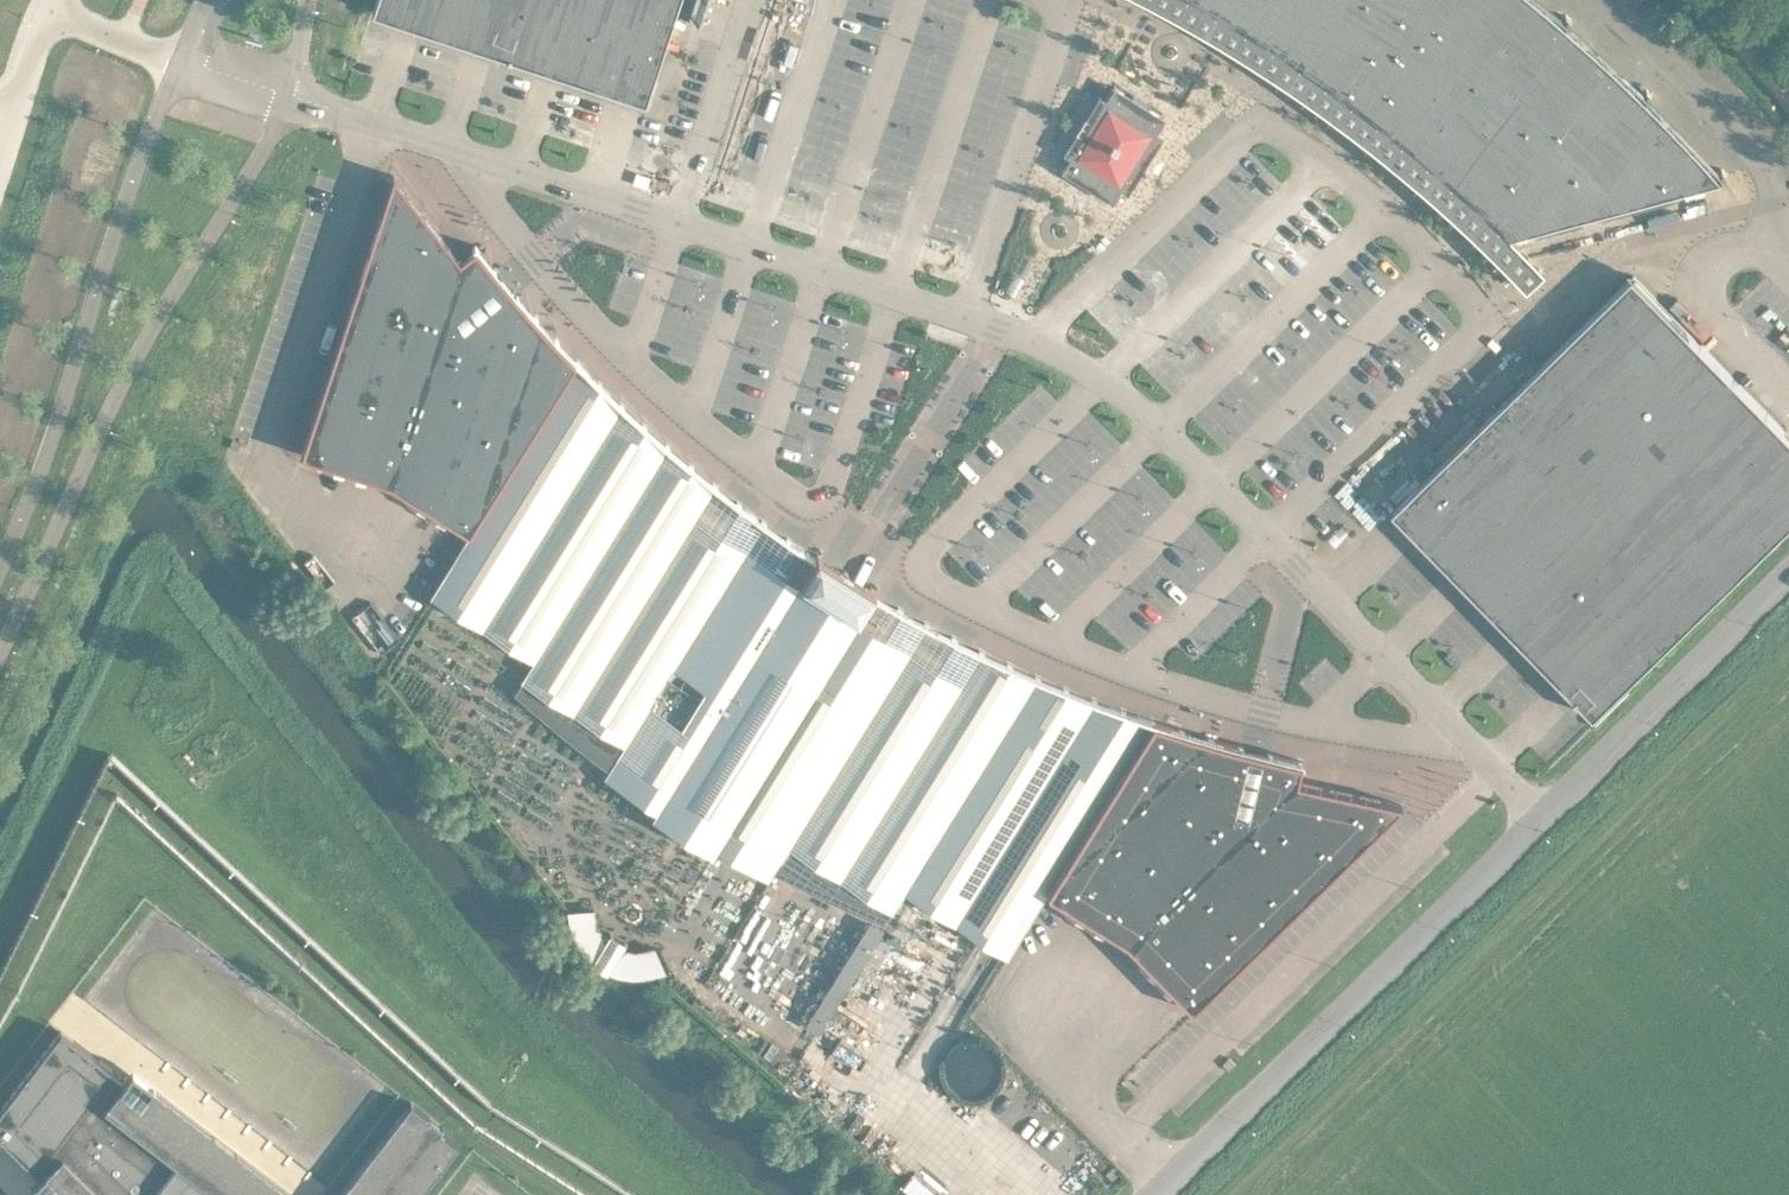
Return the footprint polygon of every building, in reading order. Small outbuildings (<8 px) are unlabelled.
[(371,10),(644,100),(674,9),(687,13),(691,0),(375,0),(371,10)] [(1254,37),(1277,0),(1202,0),(1199,4),(1201,5),(1202,2),(1213,9),(1211,12),(1215,13),(1216,10),(1227,17),(1225,20),(1228,21),(1230,19),(1241,25),(1239,28),(1242,30),(1244,27),(1254,33),(1253,36),(1254,37)] [(1307,72),(1358,0),(1277,0),(1254,37),(1256,38),(1257,35),(1268,42),(1266,45),(1269,47),(1271,44),(1281,51),(1279,54),(1282,56),(1284,53),(1295,60),(1293,62),(1296,65),(1298,62),(1308,69),(1306,71),(1307,72)] [(1359,110),(1443,0),(1358,0),(1307,72),(1309,73),(1311,71),(1321,78),(1319,81),(1322,83),(1324,80),(1334,87),(1332,90),(1335,92),(1337,89),(1347,97),(1345,99),(1348,102),(1350,99),(1360,106),(1358,109),(1359,110)] [(1409,150),(1534,0),(1443,0),(1359,110),(1361,111),(1363,108),(1372,116),(1370,119),(1373,121),(1375,118),(1385,126),(1383,129),(1386,131),(1388,128),(1398,136),(1395,139),(1398,141),(1400,138),(1410,146),(1408,149),(1409,150)] [(1458,192),(1589,47),(1565,25),(1571,18),(1565,13),(1559,20),(1536,0),(1534,0),(1409,150),(1410,151),(1413,148),(1422,156),(1420,159),(1423,161),(1425,159),(1434,167),(1432,169),(1435,172),(1437,169),(1447,177),(1444,180),(1447,182),(1449,180),(1459,188),(1456,190),(1458,192)] [(1589,47),(1458,192),(1459,193),(1461,190),(1470,199),(1468,201),(1471,204),(1473,201),(1482,210),(1480,212),(1482,215),(1485,212),(1494,221),(1491,223),(1494,226),(1496,223),(1505,232),(1503,234),(1505,237),(1508,234),(1507,234),(1667,191),(1716,178),(1716,179),(1718,178),(1719,179),(1726,173),(1721,166),(1714,173),(1692,149),(1667,122),(1645,99),(1651,93),(1646,87),(1639,94),(1616,71),(1589,47)] [(1093,109),(1090,108),(1063,151),(1070,156),(1061,169),(1079,181),(1081,178),(1085,180),(1083,183),(1088,186),(1090,183),(1095,187),(1093,190),(1101,194),(1102,191),(1106,194),(1105,197),(1111,201),(1120,187),(1127,191),(1154,148),(1151,146),(1157,135),(1158,136),(1158,135),(1161,137),(1163,134),(1156,130),(1164,116),(1146,105),(1144,108),(1130,99),(1132,96),(1114,84),(1105,98),(1099,94),(1097,97),(1099,98),(1099,99),(1093,109)] [(389,482),(468,531),(576,358),(555,336),(534,313),(514,290),(475,243),(472,245),(473,247),(459,257),(393,173),(301,453),(389,482)] [(1680,321),(1633,274),(1480,424),(1393,508),(1594,714),(1788,524),(1788,434),(1680,321)] [(1031,915),(1046,892),(1155,720),(1125,710),(1096,699),(1068,688),(1040,676),(1011,664),(984,651),(978,648),(978,650),(979,651),(960,682),(856,617),(860,612),(857,611),(856,614),(853,612),(852,614),(830,600),(831,598),(826,595),(825,597),(804,583),(805,582),(802,580),(804,577),(801,576),(798,581),(695,516),(715,485),(716,486),(717,485),(688,462),(665,442),(642,422),(620,401),(597,380),(576,358),(468,531),(454,555),(429,595),(532,659),(520,679),(623,743),(615,756),(666,788),(662,795),(724,834),(728,827),(780,859),(788,846),(891,911),(903,891),(1006,955),(1031,915)] [(1155,720),(1046,892),(1125,942),(1190,1008),(1401,803),(1296,780),(1300,763),(1301,763),(1302,760),(1272,753),(1242,745),(1213,737),(1155,720)] [(135,1085),(133,1084),(125,1077),(126,1076),(125,1075),(123,1077),(99,1058),(99,1057),(73,1038),(60,1028),(0,1106),(0,1134),(22,1156),(38,1172),(39,1173),(37,1174),(38,1175),(39,1174),(47,1181),(48,1183),(60,1194),(278,1194),(135,1085)] [(457,1143),(439,1129),(442,1124),(441,1124),(410,1100),(337,1194),(417,1194),(457,1143)]
